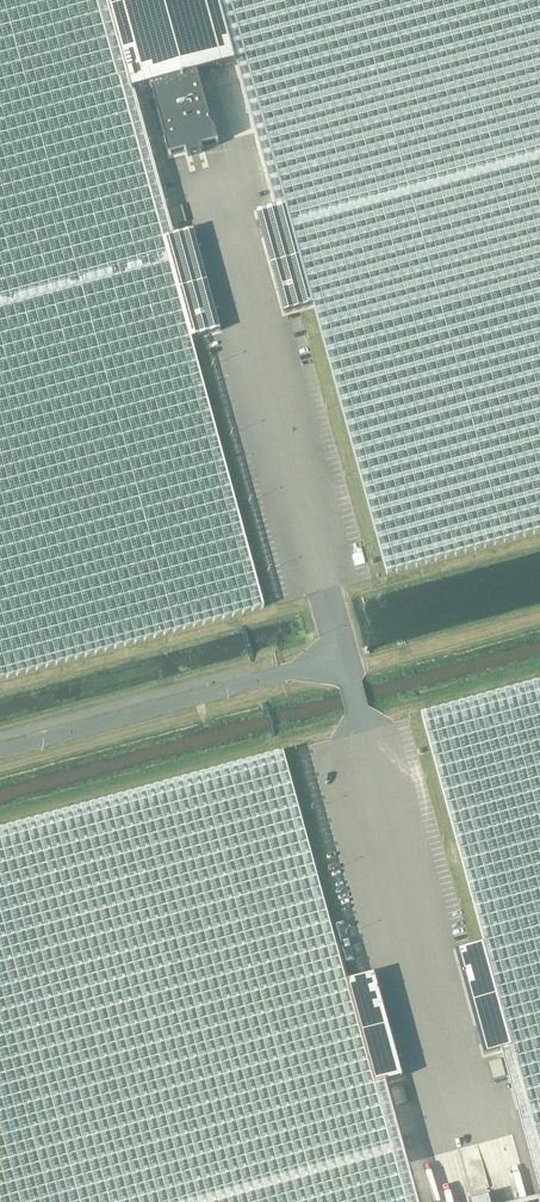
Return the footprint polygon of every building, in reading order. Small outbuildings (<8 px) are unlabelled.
[(262,607),(189,339),(219,331),(191,230),(171,235),(132,92),(152,87),(166,141),(165,141),(169,156),(186,151),(188,156),(202,152),(201,148),(218,143),(214,128),(212,128),(197,74),(237,63),(276,207),(256,212),(284,313),(313,305),(386,573),(539,531),(539,0),(0,0),(0,679),(262,607)] [(250,505),(271,501),(268,486),(247,490),(250,505)] [(421,715),(484,943),(511,1047),(501,1050),(539,1191),(539,683),(421,715)] [(321,745),(307,745),(308,758),(321,758),(321,745)] [(385,1082),(373,1085),(346,981),(284,753),(0,831),(0,1201),(418,1201),(385,1082)] [(290,764),(293,773),(308,769),(305,760),(290,764)] [(359,939),(372,936),(369,928),(357,931),(359,939)] [(484,943),(456,951),(484,1055),(501,1050),(511,1047),(484,943)] [(373,961),(371,951),(355,954),(357,964),(373,961)] [(377,973),(379,981),(393,976),(391,969),(377,973)] [(374,974),(346,981),(373,1085),(385,1082),(403,1077),(374,974)] [(391,1015),(392,1021),(402,1019),(401,1013),(391,1015)] [(417,1067),(403,1069),(404,1082),(419,1080),(417,1067)]
